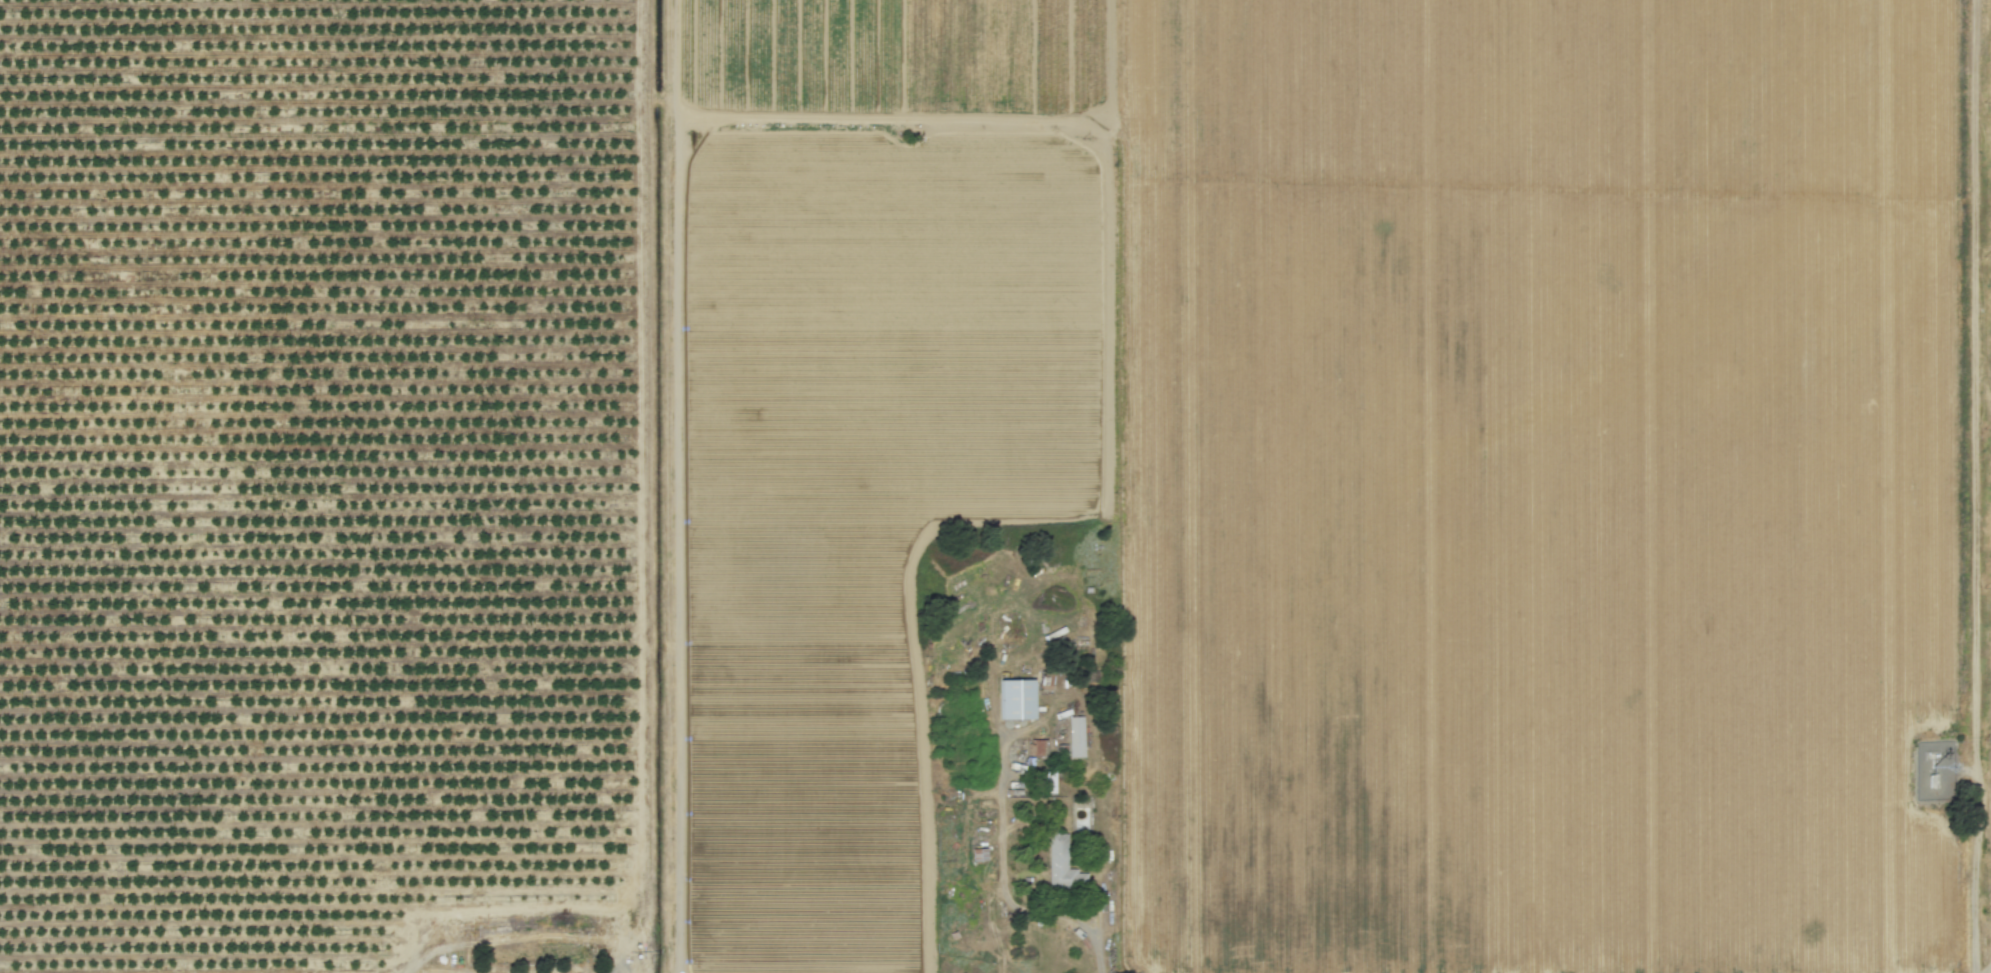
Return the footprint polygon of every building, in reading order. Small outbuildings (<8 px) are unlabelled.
[(999,680),(999,719),(1033,718),(1032,679),(999,680)] [(1068,757),(1083,756),(1082,716),(1067,716),(1068,757)] [(1065,868),(1065,833),(1048,832),(1047,885),(1086,886),(1086,873),(1076,873),(1076,868),(1065,868)]
